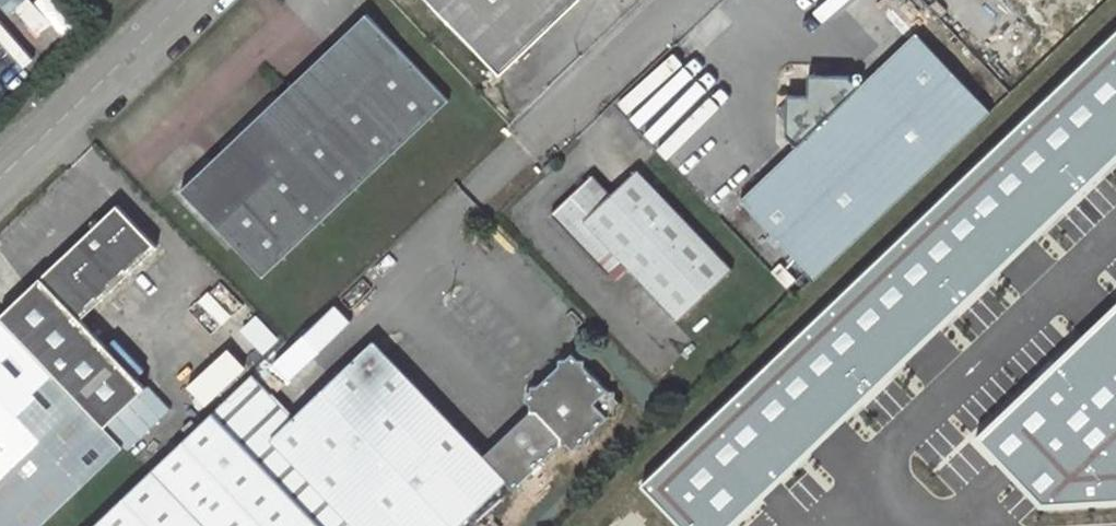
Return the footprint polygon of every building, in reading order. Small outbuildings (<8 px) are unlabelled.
[(19,26),(45,53),(72,26),(47,0),(46,0),(19,26)] [(501,74),(579,0),(430,0),(501,74)] [(367,13),(182,191),(263,276),(451,100),(367,13)] [(645,483),(686,525),(733,525),(1115,158),(1115,31),(645,483)] [(797,146),(741,200),(816,279),(993,111),(917,32),(861,86),(851,76),(838,75),(828,64),(818,74),(810,74),(808,95),(789,95),(789,102),(778,113),(788,123),(787,136),(797,146)] [(594,174),(552,214),(610,273),(623,261),(681,320),(734,269),(638,168),(612,193),(594,174)] [(0,316),(0,317),(104,427),(148,387),(82,319),(159,246),(117,204),(0,316)] [(978,436),(1043,506),(1115,501),(1115,305),(978,436)] [(0,317),(0,525),(41,525),(124,447),(104,427),(0,317)] [(256,319),(244,331),(265,352),(277,340),(256,319)] [(149,474),(95,525),(460,525),(509,480),(485,455),(375,340),(293,417),(253,374),(149,474)] [(209,405),(253,369),(236,348),(192,384),(209,405)] [(485,455),(509,480),(516,488),(562,443),(568,442),(574,449),(581,443),(588,443),(588,436),(609,415),(615,416),(615,410),(622,404),(617,400),(616,391),(608,390),(587,368),(586,361),(579,360),(573,354),(568,360),(562,359),(562,365),(539,387),(533,386),(533,392),(526,399),(532,404),(531,412),(485,455)]
